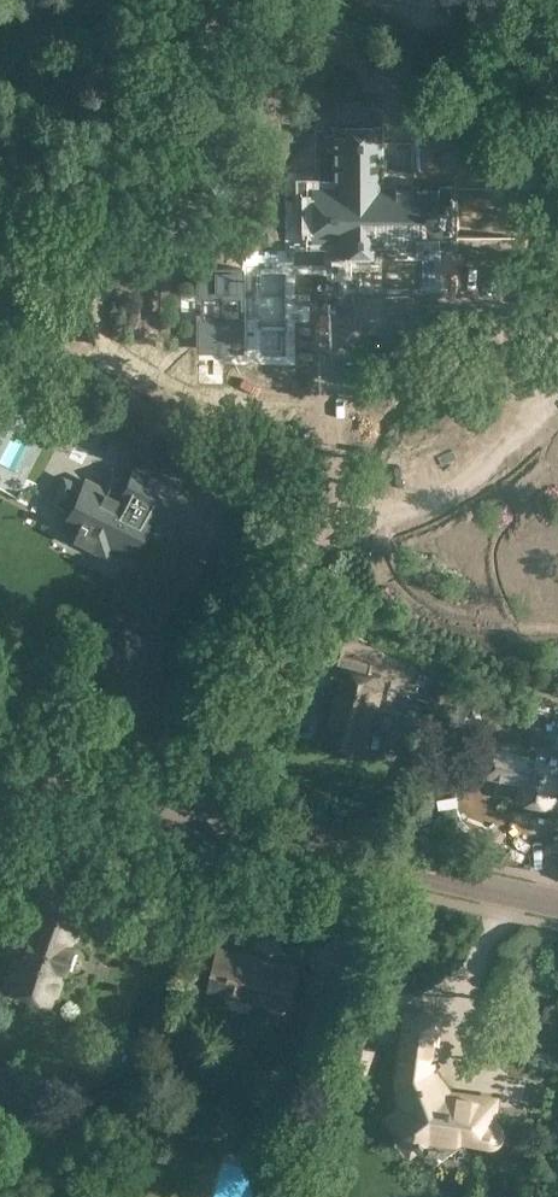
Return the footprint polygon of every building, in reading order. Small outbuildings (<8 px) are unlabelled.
[(448,237),(448,187),(413,186),(413,142),(378,142),(378,127),(335,127),(335,130),(314,130),(315,179),(314,188),(313,188),(313,237),(336,237),(336,249),(369,250),(370,238),(448,237)] [(168,528),(190,486),(135,458),(126,473),(111,466),(101,484),(84,475),(79,483),(62,474),(47,504),(64,513),(59,525),(71,531),(67,538),(105,557),(109,549),(129,560),(142,531),(155,538),(162,524),(168,528)] [(336,683),(320,743),(365,757),(366,755),(376,757),(383,731),(376,729),(382,706),(379,705),(386,676),(372,671),(374,660),(344,653),(350,631),(327,620),(325,630),(302,625),(293,658),(320,665),(322,657),(337,660),(331,682),(336,683)] [(531,754),(530,753),(488,744),(488,747),(485,746),(479,771),(482,771),(482,775),(518,783),(515,798),(556,808),(557,799),(557,748),(533,743),(531,754)] [(8,926),(0,949),(0,950),(11,954),(0,986),(45,1001),(48,993),(53,991),(56,983),(54,978),(56,971),(59,972),(68,946),(65,945),(67,939),(72,937),(75,928),(72,923),(75,914),(30,898),(19,930),(8,926)] [(295,967),(218,949),(209,990),(286,1007),(295,967)] [(341,1009),(313,1003),(299,1065),(327,1072),(341,1009)] [(383,1116),(410,1153),(421,1145),(420,1144),(426,1140),(423,1137),(489,1145),(492,1145),(496,1144),(497,1144),(500,1142),(502,1140),(504,1137),(505,1136),(505,1134),(505,1130),(505,1126),(503,1123),(501,1120),(498,1117),(497,1116),(499,1095),(453,1089),(450,1087),(436,1068),(443,1014),(404,1008),(394,1079),(398,1104),(397,1106),(383,1116)] [(359,1089),(373,1048),(349,1040),(335,1080),(359,1089)]
